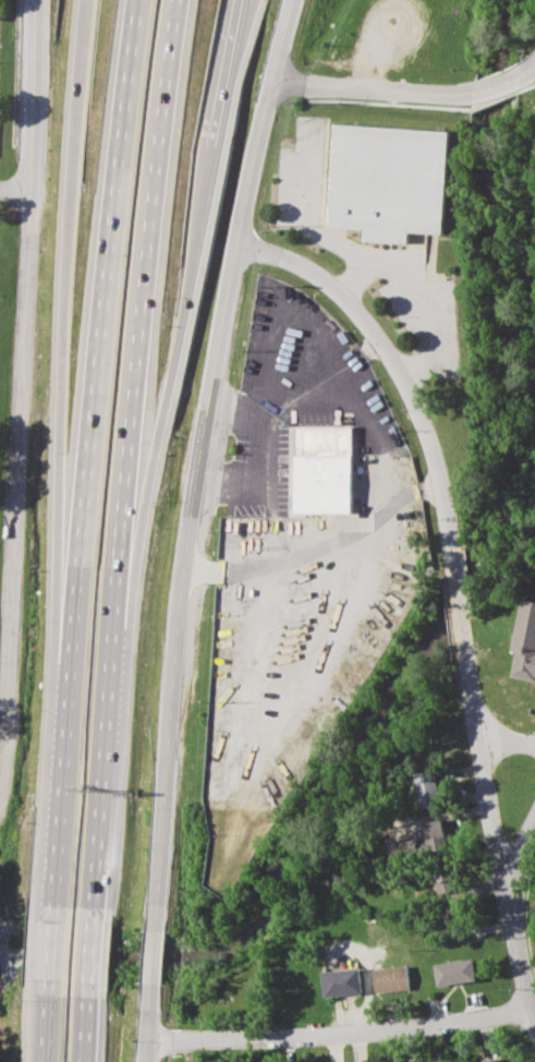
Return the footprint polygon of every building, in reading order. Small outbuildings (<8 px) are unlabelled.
[(325,220),(331,118),(447,126),(441,228),(406,226),(405,237),(361,236),(362,225),(325,220)] [(294,426),(294,514),(351,514),(351,426),(294,426)] [(534,679),(534,677),(534,601),(521,599),(512,651),(515,651),(511,675),(534,679)] [(440,805),(435,770),(415,773),(421,808),(440,805)] [(424,821),(427,852),(447,849),(443,819),(424,821)] [(437,892),(452,892),(452,866),(436,867),(437,892)] [(477,979),(474,957),(435,964),(437,986),(477,979)] [(374,991),(409,990),(408,966),(373,967),(374,991)] [(324,995),(362,993),(361,968),(321,970),(324,995)]
